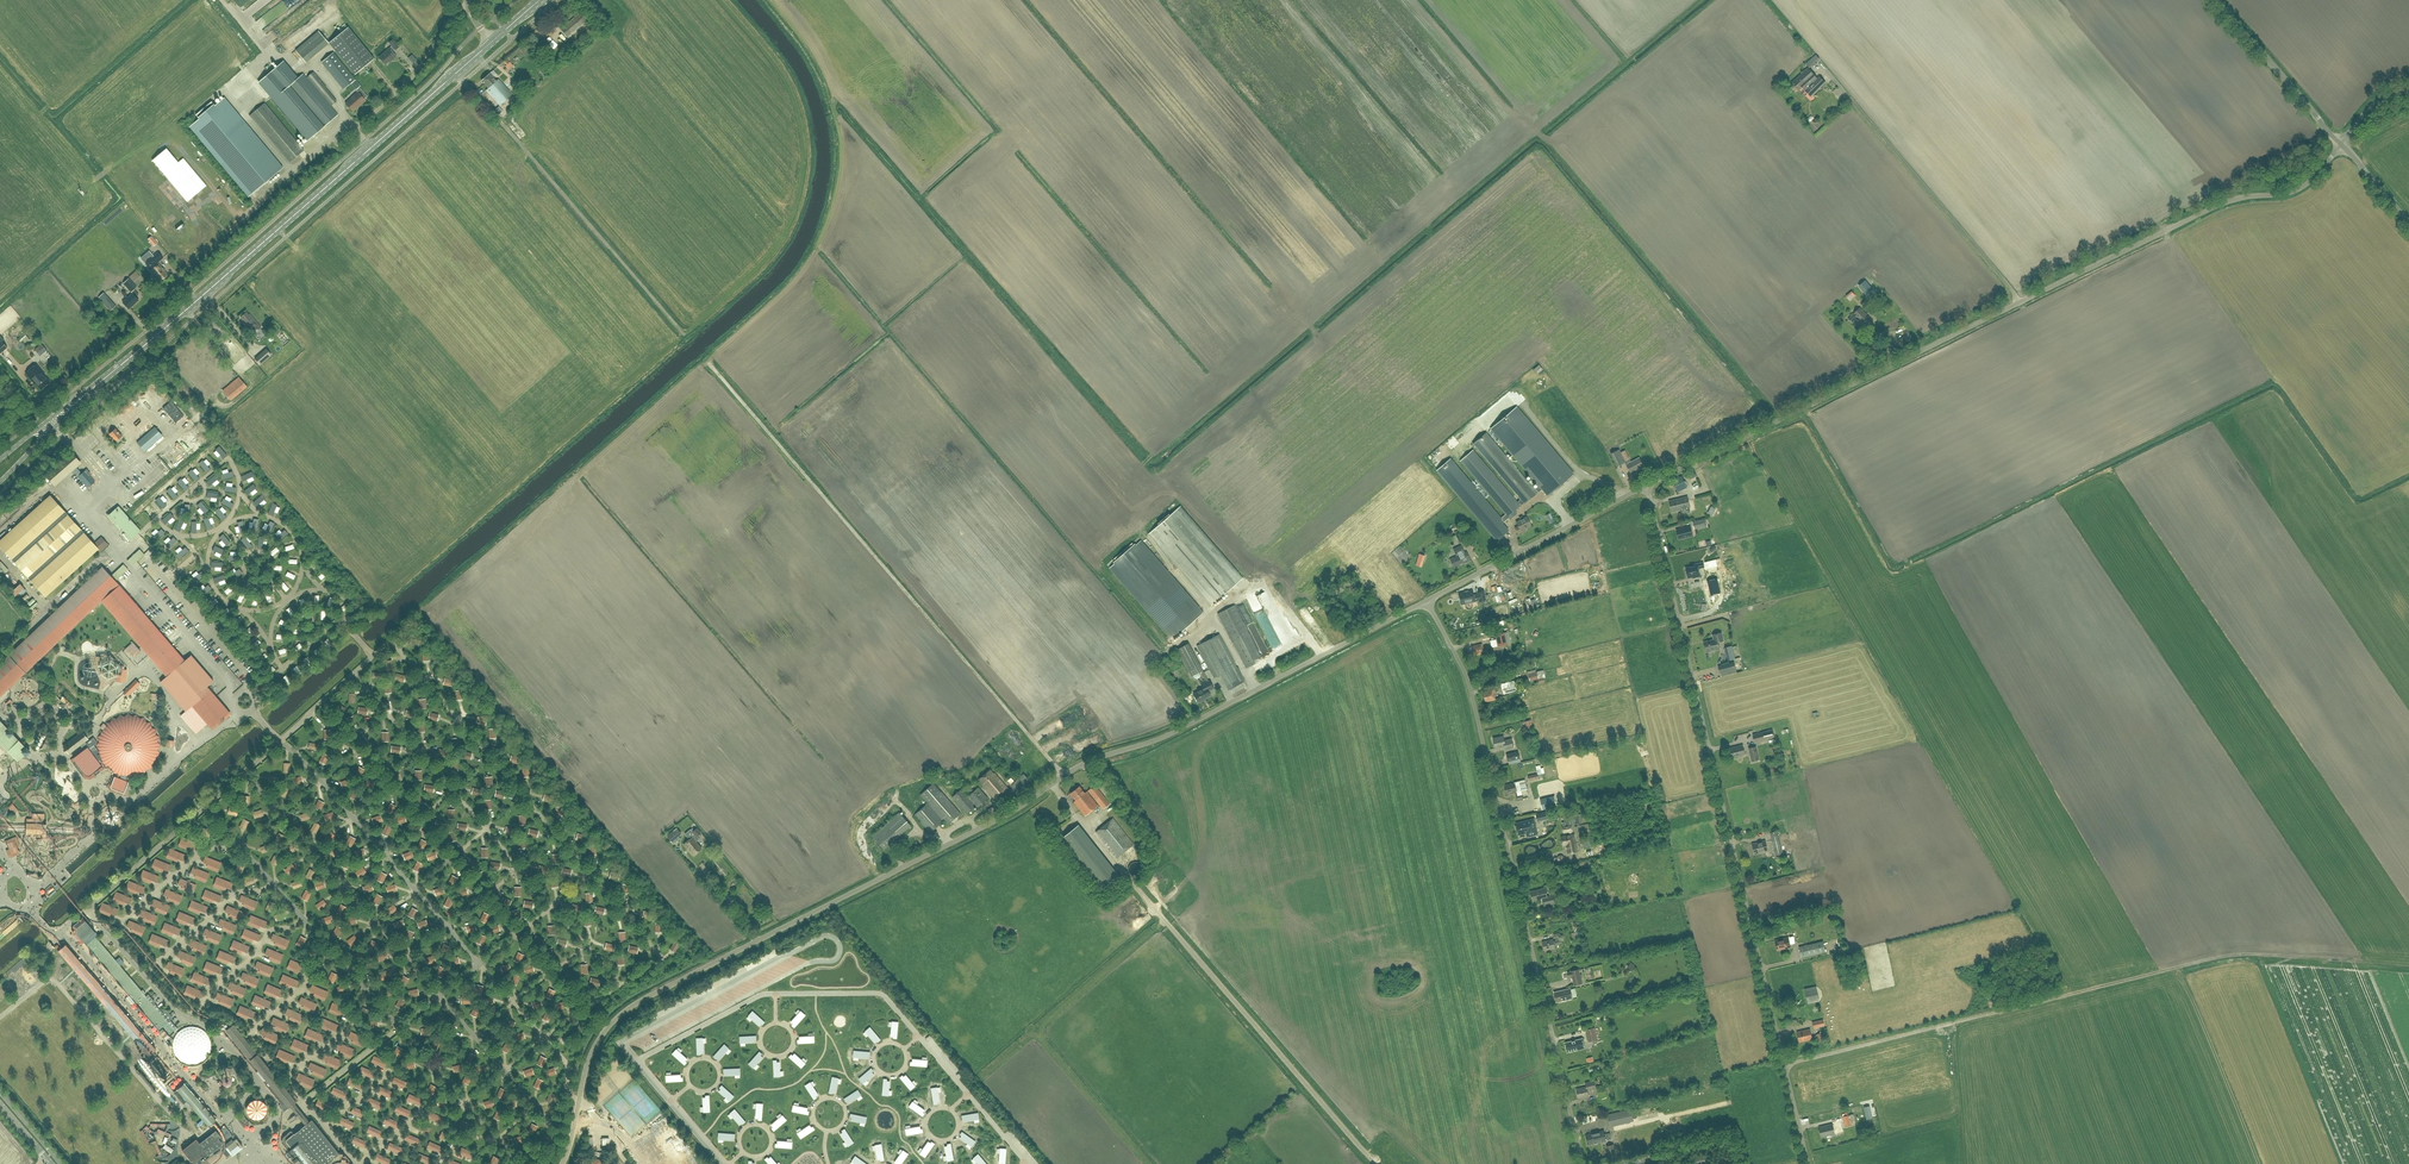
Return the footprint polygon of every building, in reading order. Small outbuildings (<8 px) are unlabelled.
[(567,37),(587,20),(581,12),(560,29),(567,37)] [(328,43),(318,31),(295,50),(306,62),(328,43)] [(354,36),(335,51),(355,75),(374,59),(354,36)] [(398,47),(392,40),(389,43),(392,46),(379,58),(385,65),(391,60),(392,61),(396,57),(392,52),(395,50),(398,47)] [(333,53),(321,62),(328,71),(340,61),(333,53)] [(1811,97),(1825,83),(1819,76),(1817,78),(1808,68),(1792,82),(1799,90),(1802,87),(1811,97)] [(338,115),(330,106),(336,101),(325,89),(326,88),(313,72),(306,78),(303,74),(287,87),(317,122),(319,121),(324,127),(338,115)] [(499,106),(512,94),(498,79),(496,81),(489,73),(481,81),(488,88),(485,90),(499,106)] [(352,84),(357,89),(361,85),(356,80),(352,84)] [(364,100),(367,97),(359,88),(356,91),(357,93),(353,97),(345,104),(352,111),(360,104),(361,105),(365,101),(364,100)] [(248,197),(283,168),(282,167),(282,168),(224,98),(215,106),(211,102),(195,115),(199,119),(189,127),(190,127),(248,196),(248,197)] [(288,163),(303,150),(264,103),(249,116),(288,163)] [(152,236),(149,239),(154,246),(157,243),(152,236)] [(150,259),(157,253),(155,249),(147,255),(150,259)] [(159,253),(150,262),(155,267),(164,258),(159,253)] [(131,259),(136,264),(139,261),(135,256),(131,259)] [(161,280),(167,275),(158,264),(151,270),(157,277),(158,277),(161,280)] [(129,309),(138,300),(136,297),(138,294),(134,290),(137,287),(129,278),(123,283),(132,294),(123,302),(129,309)] [(1865,280),(1859,285),(1867,295),(1873,290),(1872,288),(1865,280)] [(112,312),(118,308),(110,298),(104,303),(112,312)] [(1866,328),(1873,321),(1868,316),(1860,308),(1848,319),(1852,323),(1857,318),(1861,323),(1866,328)] [(253,335),(261,328),(250,315),(249,316),(246,313),(240,319),(245,323),(244,324),(247,328),(253,335)] [(1900,344),(1908,340),(1906,336),(1898,340),(1900,344)] [(241,354),(231,342),(223,349),(233,361),(241,354)] [(41,344),(37,347),(43,354),(47,351),(41,344)] [(261,353),(255,359),(259,364),(266,358),(271,354),(266,349),(261,353)] [(248,371),(253,366),(250,363),(245,368),(248,371)] [(41,390),(50,382),(44,375),(45,374),(36,364),(26,373),(33,382),(34,381),(41,390)] [(223,392),(232,402),(247,389),(239,379),(223,392)] [(175,423),(183,416),(171,401),(163,408),(175,423)] [(155,415),(161,409),(158,406),(152,412),(155,415)] [(228,407),(223,412),(226,416),(232,410),(228,407)] [(1537,493),(1542,489),(1547,496),(1573,474),(1516,407),(1490,429),(1538,485),(1534,489),(1537,493)] [(138,442),(137,443),(145,452),(163,436),(155,428),(138,442)] [(109,435),(116,442),(122,437),(115,429),(109,435)] [(1450,459),(1437,470),(1496,541),(1508,530),(1502,523),(1508,518),(1509,519),(1517,513),(1514,510),(1520,506),(1523,503),(1524,504),(1537,493),(1534,489),(1486,433),(1473,444),(1520,500),(1517,502),(1473,450),(1460,461),(1505,514),(1501,518),(1450,459)] [(1626,460),(1630,458),(1626,449),(1621,451),(1626,460)] [(1633,475),(1636,473),(1637,471),(1636,471),(1644,467),(1640,458),(1631,462),(1629,459),(1625,461),(1619,450),(1611,454),(1618,467),(1626,463),(1627,464),(1627,465),(1632,474),(1633,475)] [(48,476),(54,484),(82,462),(76,454),(48,476)] [(148,465),(151,468),(162,457),(159,454),(148,465)] [(158,462),(162,467),(163,466),(166,469),(166,468),(169,471),(173,468),(171,465),(174,462),(166,454),(158,462)] [(203,462),(200,465),(206,471),(209,469),(203,462)] [(151,468),(156,473),(162,467),(157,463),(151,468)] [(160,481),(150,470),(151,470),(147,466),(137,476),(150,490),(160,481)] [(160,479),(167,473),(162,468),(156,474),(160,479)] [(1690,479),(1697,476),(1694,470),(1687,474),(1690,479)] [(87,487),(94,481),(85,471),(78,476),(87,487)] [(193,471),(189,474),(195,481),(198,478),(193,471)] [(217,478),(215,475),(208,480),(211,484),(217,478)] [(1687,487),(1684,482),(1681,476),(1673,481),(1678,492),(1687,487)] [(79,490),(84,484),(78,479),(73,484),(79,490)] [(182,480),(179,483),(184,490),(187,487),(182,480)] [(255,489),(252,486),(246,491),(249,495),(255,489)] [(171,490),(168,493),(173,499),(177,496),(171,490)] [(0,540),(0,546),(45,597),(99,548),(50,495),(0,540)] [(265,500),(262,496),(255,502),(258,505),(265,500)] [(1687,497),(1669,501),(1672,512),(1681,509),(1682,514),(1690,512),(1689,507),(1690,507),(1687,497)] [(160,499),(157,502),(163,508),(166,505),(160,499)] [(15,502),(2,511),(6,516),(19,508),(15,502)] [(205,513),(208,510),(202,504),(199,507),(205,513)] [(132,539),(140,531),(141,531),(118,506),(109,514),(132,539)] [(1148,534),(1211,606),(1243,578),(1180,506),(1150,533),(1148,534)] [(222,520),(225,517),(219,511),(216,514),(222,520)] [(163,520),(166,523),(172,517),(169,514),(163,520)] [(142,527),(145,524),(139,516),(135,519),(142,527)] [(1526,530),(1526,529),(1531,526),(1527,517),(1523,519),(1522,516),(1519,518),(1520,520),(1516,522),(1518,526),(1515,528),(1518,534),(1526,530)] [(1704,519),(1692,522),(1694,529),(1705,526),(1704,519)] [(274,526),(270,524),(266,531),(269,533),(274,526)] [(1676,530),(1679,539),(1693,536),(1691,527),(1676,530)] [(1465,540),(1460,532),(1460,533),(1458,530),(1454,532),(1455,535),(1459,543),(1465,540)] [(153,537),(156,541),(162,535),(159,532),(153,537)] [(286,535),(284,532),(277,537),(279,540),(286,535)] [(95,541),(100,550),(108,545),(103,536),(95,541)] [(225,536),(221,539),(226,545),(230,543),(225,536)] [(244,538),(241,541),(247,547),(250,545),(244,538)] [(165,546),(167,549),(174,544),(171,540),(165,546)] [(1172,640),(1203,612),(1141,541),(1134,546),(1132,543),(1123,551),(1126,554),(1124,555),(1121,552),(1114,559),(1116,562),(1109,568),(1172,640)] [(1470,560),(1466,552),(1463,553),(1462,552),(1463,551),(1460,546),(1454,549),(1457,556),(1450,560),(1454,568),(1470,560)] [(279,551),(277,548),(270,552),(272,556),(279,551)] [(132,565),(144,554),(140,549),(127,561),(132,565)] [(177,555),(180,558),(186,553),(183,549),(177,555)] [(111,558),(105,564),(109,568),(115,563),(111,558)] [(317,562),(315,559),(308,565),(311,568),(317,562)] [(185,567),(188,570),(195,565),(192,561),(185,567)] [(1699,569),(1705,567),(1704,563),(1694,565),(1695,566),(1686,568),(1689,578),(1693,577),(1694,578),(1701,577),(1699,569)] [(0,664),(0,697),(1,696),(5,692),(8,689),(13,685),(19,679),(21,677),(36,662),(101,601),(141,647),(146,653),(166,676),(160,681),(172,695),(185,710),(185,720),(189,725),(196,733),(207,723),(211,727),(213,729),(219,724),(217,721),(222,717),(224,719),(231,713),(229,711),(207,686),(213,681),(210,677),(191,655),(185,661),(179,654),(118,584),(115,580),(128,569),(123,564),(111,575),(103,566),(11,654),(0,664)] [(1,574),(13,585),(17,581),(6,569),(1,574)] [(232,575),(234,579),(241,574),(239,570),(232,575)] [(328,575),(325,571),(318,577),(321,580),(328,575)] [(193,580),(196,583),(202,577),(200,574),(193,580)] [(1718,578),(1708,581),(1712,595),(1721,592),(1718,578)] [(267,588),(270,585),(264,579),(261,582),(267,588)] [(286,591),(289,588),(283,582),(280,585),(286,591)] [(21,592),(22,596),(27,594),(23,584),(15,588),(18,594),(21,592)] [(225,590),(228,594),(234,588),(232,585),(225,590)] [(1496,602),(1504,599),(1500,587),(1497,588),(1497,585),(1491,587),(1496,602)] [(199,593),(202,597),(208,591),(206,588),(199,593)] [(1479,601),(1486,600),(1484,592),(1477,593),(1477,596),(1473,597),(1472,591),(1458,594),(1461,604),(1478,600),(1479,601)] [(31,605),(35,602),(29,593),(24,597),(31,605)] [(209,605),(212,608),(218,602),(215,599),(209,605)] [(1273,630),(1261,600),(1257,602),(1255,599),(1251,601),(1252,604),(1252,603),(1262,629),(1266,628),(1268,632),(1269,631),(1273,642),(1279,640),(1274,629),(1273,630)] [(347,608),(344,605),(338,610),(341,614),(347,608)] [(1218,614),(1245,665),(1246,668),(1255,664),(1253,661),(1260,657),(1234,606),(1218,614)] [(220,614),(223,617),(229,612),(227,608),(220,614)] [(290,608),(287,611),(292,618),(295,615),(290,608)] [(305,614),(302,617),(308,623),(311,620),(305,614)] [(233,622),(236,626),(242,620),(239,617),(233,622)] [(1192,638),(1206,627),(1202,622),(1188,633),(1192,638)] [(243,633),(246,637),(252,631),(250,628),(243,633)] [(1505,632),(1495,634),(1497,646),(1507,644),(1505,632)] [(1715,639),(1704,642),(1706,652),(1720,649),(1719,642),(1724,641),(1722,633),(1713,635),(1714,635),(1715,639)] [(1229,690),(1245,681),(1237,667),(1236,668),(1219,634),(1197,646),(1214,678),(1221,674),(1229,690)] [(329,648),(333,645),(327,639),(324,642),(329,648)] [(411,639),(410,644),(410,645),(419,647),(420,641),(411,639)] [(252,645),(254,649),(261,643),(258,640),(252,645)] [(138,649),(133,642),(125,649),(128,652),(131,650),(134,653),(138,649)] [(294,649),(296,652),(303,647),(300,643),(294,649)] [(1202,671),(1188,644),(1177,650),(1192,676),(1202,671)] [(1474,656),(1484,654),(1482,644),(1472,646),(1474,656)] [(319,657),(322,654),(317,648),(313,651),(319,657)] [(140,653),(139,658),(137,657),(135,662),(141,663),(142,658),(145,658),(146,654),(140,653)] [(258,659),(261,662),(267,657),(264,654),(258,659)] [(309,666),(312,663),(307,656),(303,659),(309,666)] [(1734,662),(1718,666),(1720,674),(1736,670),(1734,662)] [(265,672),(268,675),(275,670),(272,667),(265,672)] [(302,673),(297,667),(293,670),(299,676),(302,673)] [(1529,681),(1545,677),(1543,670),(1536,672),(1537,672),(1536,673),(1535,670),(1527,672),(1529,681)] [(404,682),(405,678),(405,676),(396,674),(395,680),(404,682)] [(292,683),(286,676),(283,679),(288,685),(292,683)] [(444,680),(443,682),(443,684),(452,686),(454,680),(444,678),(444,680)] [(123,692),(124,693),(128,697),(141,684),(137,680),(136,679),(123,692)] [(1208,691),(1213,688),(1209,681),(1201,686),(1203,689),(1194,694),(1198,703),(1210,696),(1208,691)] [(1502,689),(1516,686),(1514,681),(1501,684),(1502,689)] [(1485,702),(1495,699),(1493,690),(1482,692),(1485,702)] [(337,704),(334,710),(343,714),(346,708),(337,704)] [(366,715),(367,713),(368,708),(359,706),(357,713),(366,715)] [(406,710),(405,715),(405,716),(414,719),(415,712),(406,710)] [(437,721),(437,719),(439,714),(429,712),(428,719),(437,721)] [(105,763),(105,768),(110,769),(112,773),(117,773),(120,777),(124,775),(128,778),(131,776),(132,775),(136,777),(139,773),(144,774),(144,773),(146,769),(151,769),(151,768),(151,764),(156,762),(155,757),(158,755),(159,754),(157,750),(161,746),(157,742),(159,737),(156,735),(156,730),(152,728),(151,723),(149,723),(146,722),(144,718),(140,718),(137,714),(132,716),(128,713),(124,716),(120,715),(117,718),(112,718),(110,722),(106,723),(105,725),(104,724),(104,723),(100,727),(102,729),(100,729),(101,734),(97,737),(99,742),(96,745),(99,749),(98,751),(97,754),(101,757),(100,762),(105,763)] [(350,727),(355,725),(356,725),(353,716),(347,718),(350,727)] [(477,719),(476,721),(476,723),(485,725),(487,719),(477,717),(477,719)] [(18,761),(29,751),(15,737),(0,721),(0,742),(18,761)] [(195,765),(229,725),(227,722),(193,762),(195,765)] [(1753,735),(1755,742),(1774,737),(1773,730),(1753,735)] [(82,744),(84,742),(89,739),(88,738),(82,731),(73,738),(71,740),(63,746),(69,754),(80,746),(82,744)] [(1506,750),(1514,748),(1512,740),(1505,741),(1504,736),(1493,739),(1496,748),(1505,746),(1506,750)] [(97,754),(98,751),(94,745),(97,742),(93,737),(85,743),(84,742),(82,744),(80,746),(84,750),(73,758),(86,776),(90,776),(102,767),(99,763),(100,762),(101,757),(97,754)] [(49,741),(50,740),(46,738),(43,746),(42,748),(43,748),(45,749),(45,750),(49,742),(49,741)] [(309,742),(308,747),(308,749),(317,751),(318,744),(309,742)] [(371,742),(371,743),(369,746),(368,748),(377,752),(380,746),(371,742)] [(344,749),(344,748),(342,743),(333,746),(335,752),(344,749)] [(399,753),(399,752),(401,747),(391,745),(390,751),(399,753)] [(1732,758),(1745,755),(1743,745),(1729,748),(1732,758)] [(1749,748),(1751,758),(1752,761),(1759,759),(1756,747),(1749,748)] [(439,749),(439,751),(438,755),(447,757),(449,751),(439,749)] [(471,760),(471,758),(472,753),(463,751),(461,757),(471,760)] [(1518,751),(1507,754),(1508,761),(1520,758),(1518,751)] [(319,762),(324,764),(325,765),(329,756),(324,753),(319,762)] [(386,755),(379,757),(382,766),(384,765),(388,764),(389,764),(386,755)] [(510,758),(510,760),(509,762),(519,764),(520,758),(511,755),(510,758)] [(365,770),(360,767),(359,767),(355,775),(360,778),(365,770)] [(1008,789),(1001,781),(994,773),(993,774),(989,769),(978,779),(982,784),(995,800),(1008,789)] [(43,791),(47,788),(33,772),(30,775),(43,791)] [(1019,795),(1032,783),(1023,774),(1010,785),(1019,795)] [(268,775),(267,780),(267,781),(277,783),(278,777),(268,775)] [(124,793),(128,782),(114,776),(110,786),(111,788),(124,793)] [(303,782),(302,777),(301,776),(292,779),(294,785),(303,782)] [(340,782),(341,784),(342,788),(351,785),(349,779),(340,782)] [(375,785),(374,781),(373,779),(364,782),(366,789),(375,785)] [(1519,781),(1521,791),(1527,789),(1525,780),(1519,781)] [(401,785),(401,787),(409,791),(412,785),(403,781),(403,782),(401,785)] [(1517,792),(1521,791),(1519,781),(1515,782),(1504,785),(1507,795),(1517,792)] [(432,792),(433,790),(434,786),(425,783),(423,790),(432,792)] [(927,803),(914,815),(930,833),(943,821),(947,825),(960,813),(941,791),(941,792),(933,783),(920,795),(927,803)] [(1103,809),(1110,804),(1095,785),(1088,791),(1103,809)] [(279,795),(280,795),(285,798),(289,789),(283,786),(279,795)] [(1076,801),(1074,802),(1085,816),(1098,806),(1086,792),(1085,793),(1079,786),(1070,794),(1076,801)] [(473,788),(472,790),(471,794),(480,796),(482,790),(473,788)] [(977,808),(988,799),(979,788),(968,797),(961,790),(952,797),(967,814),(975,806),(977,808)] [(351,798),(352,798),(356,801),(361,792),(355,789),(351,798)] [(504,799),(504,797),(505,793),(496,790),(494,797),(504,799)] [(415,803),(421,802),(421,801),(418,792),(412,794),(415,803)] [(543,796),(543,798),(542,800),(552,802),(553,796),(544,794),(543,796)] [(1,805),(9,800),(6,795),(0,799),(0,803),(1,805)] [(1555,796),(1540,799),(1543,810),(1557,806),(1555,796)] [(324,802),(320,800),(319,799),(314,808),(320,811),(324,802)] [(396,806),(391,803),(390,803),(386,811),(392,814),(396,806)] [(8,807),(13,813),(14,813),(17,810),(18,810),(13,804),(8,807)] [(228,812),(228,814),(237,816),(238,809),(229,808),(228,809),(228,812)] [(263,815),(261,810),(261,809),(252,812),(254,818),(263,815)] [(300,815),(301,820),(302,821),(311,818),(309,812),(300,815)] [(335,818),(333,814),(332,812),(323,815),(325,821),(335,818)] [(884,849),(911,826),(899,812),(872,836),(884,849)] [(1538,821),(1548,818),(1546,812),(1536,814),(1538,821)] [(26,834),(26,836),(42,836),(42,838),(42,839),(43,839),(44,839),(45,839),(46,839),(46,837),(46,836),(46,835),(46,834),(46,832),(46,828),(46,826),(46,825),(43,824),(44,815),(33,814),(32,818),(33,818),(33,820),(27,819),(27,823),(27,827),(27,829),(27,832),(26,834)] [(1563,822),(1564,827),(1565,832),(1573,831),(1578,830),(1577,826),(1575,827),(1575,825),(1583,823),(1582,821),(1581,814),(1580,815),(1566,817),(1566,822),(1563,822)] [(372,818),(372,820),(374,824),(383,821),(381,815),(372,818)] [(406,821),(405,816),(404,815),(395,818),(397,824),(406,821)] [(1116,858),(1133,844),(1113,818),(1095,832),(1116,858)] [(243,819),(239,827),(241,828),(243,829),(245,830),(249,822),(243,819)] [(434,824),(434,825),(442,830),(445,824),(437,819),(436,820),(434,824)] [(1519,835),(1528,833),(1529,836),(1537,834),(1534,819),(1516,823),(1516,825),(1515,825),(1516,829),(1517,829),(1518,833),(1519,835)] [(310,830),(315,833),(316,833),(320,825),(314,822),(310,830)] [(465,831),(466,829),(467,824),(457,822),(456,828),(465,831)] [(1588,824),(1579,826),(1581,835),(1590,833),(1588,824)] [(382,833),(386,836),(388,836),(392,828),(386,825),(382,833)] [(1101,889),(1118,875),(1078,825),(1061,838),(1101,889)] [(506,826),(505,828),(505,830),(504,833),(514,835),(515,829),(506,826)] [(672,842),(682,834),(676,828),(666,836),(672,842)] [(537,837),(537,835),(538,831),(529,829),(528,835),(537,837)] [(694,855),(701,849),(696,842),(699,839),(691,829),(685,834),(689,839),(683,844),(687,849),(688,848),(694,855)] [(448,842),(454,840),(455,840),(451,831),(445,833),(448,842)] [(1774,852),(1782,850),(1778,831),(1770,833),(1774,852)] [(284,835),(279,833),(278,832),(274,841),(279,844),(284,835)] [(324,837),(328,842),(335,836),(331,832),(324,837)] [(577,833),(577,835),(576,839),(585,841),(586,835),(577,833)] [(1561,841),(1562,844),(1564,844),(1564,845),(1567,845),(1569,853),(1577,852),(1574,834),(1562,836),(1563,840),(1561,841)] [(6,844),(7,844),(12,841),(15,843),(17,848),(20,846),(17,839),(16,836),(5,841),(5,842),(6,844)] [(355,838),(354,838),(350,836),(345,844),(351,847),(355,838)] [(1589,836),(1582,837),(1584,848),(1592,847),(1589,836)] [(195,848),(197,843),(182,837),(180,842),(195,848)] [(427,841),(423,839),(421,839),(417,847),(423,850),(427,841)] [(1754,854),(1768,850),(1765,840),(1752,844),(1754,854)] [(12,841),(7,844),(9,849),(11,854),(19,850),(17,848),(15,843),(12,841)] [(259,847),(261,852),(261,853),(270,850),(268,844),(259,847)] [(292,845),(283,848),(285,854),(294,851),(294,850),(292,847),(292,845)] [(331,851),(331,852),(333,857),(342,854),(340,848),(331,851)] [(366,854),(364,850),(363,848),(354,851),(357,857),(366,854)] [(11,854),(9,849),(6,850),(9,858),(20,853),(19,850),(11,854)] [(183,860),(185,855),(170,849),(168,854),(183,860)] [(403,854),(404,858),(405,860),(414,857),(412,851),(403,854)] [(438,857),(436,852),(435,851),(426,854),(429,860),(438,857)] [(269,862),(271,863),(275,865),(279,857),(274,854),(269,862)] [(219,868),(221,863),(205,857),(203,862),(219,868)] [(341,866),(342,867),(347,869),(351,861),(345,858),(341,866)] [(467,863),(467,864),(475,869),(478,863),(470,858),(469,860),(467,863)] [(168,870),(170,865),(155,859),(153,864),(168,870)] [(413,869),(417,872),(419,872),(423,864),(417,861),(413,869)] [(498,869),(499,868),(500,863),(491,861),(489,867),(498,869)] [(285,870),(289,874),(296,868),(292,864),(285,870)] [(238,865),(234,873),(240,876),(244,868),(242,867),(240,866),(238,865)] [(539,865),(539,867),(538,871),(547,873),(548,867),(539,865)] [(207,878),(209,873),(193,867),(191,872),(207,878)] [(366,872),(362,867),(355,872),(359,877),(366,872)] [(315,871),(314,871),(309,868),(305,877),(311,880),(315,871)] [(570,876),(571,872),(572,870),(562,868),(561,874),(570,876)] [(482,881),(487,879),(488,879),(485,869),(479,871),(482,881)] [(157,882),(159,876),(143,870),(141,876),(157,882)] [(387,874),(385,873),(381,871),(377,880),(382,883),(387,874)] [(610,872),(609,876),(609,878),(618,880),(619,874),(610,872)] [(458,877),(454,875),(453,874),(448,883),(454,886),(458,877)] [(66,876),(61,881),(64,884),(70,879),(66,876)] [(230,889),(232,884),(217,877),(215,883),(230,889)] [(254,883),(253,879),(252,877),(243,880),(245,886),(254,883)] [(194,890),(196,885),(180,879),(178,884),(194,890)] [(290,883),(291,885),(292,889),(301,886),(299,880),(290,883)] [(142,893),(144,887),(129,881),(127,886),(142,893)] [(325,887),(325,885),(323,881),(314,884),(316,890),(325,887)] [(362,887),(364,891),(364,893),(373,890),(371,884),(362,887)] [(397,890),(396,889),(395,884),(386,887),(388,893),(397,890)] [(53,885),(48,889),(52,893),(56,889),(53,885)] [(443,887),(434,890),(434,892),(435,895),(436,896),(445,893),(443,887)] [(466,888),(457,891),(459,897),(468,894),(467,892),(466,889),(466,888)] [(1553,895),(1548,896),(1546,888),(1531,891),(1533,901),(1543,899),(1545,906),(1555,904),(1553,895)] [(0,893),(0,896),(1,897),(8,892),(6,889),(0,893)] [(179,901),(181,896),(166,890),(164,895),(179,901)] [(219,901),(221,896),(205,890),(203,895),(219,901)] [(300,898),(302,899),(306,901),(310,893),(305,890),(300,898)] [(129,904),(131,898),(116,892),(114,898),(129,904)] [(372,902),(377,905),(378,905),(382,897),(377,894),(372,902)] [(255,907),(257,902),(241,896),(239,901),(255,907)] [(444,905),(446,906),(450,908),(454,899),(449,896),(444,905)] [(501,901),(500,903),(509,907),(512,901),(503,897),(503,898),(501,901)] [(167,911),(169,906),(153,900),(151,905),(167,911)] [(316,905),(319,910),(326,904),(323,900),(316,905)] [(532,908),(533,904),(533,902),(524,900),(523,906),(532,908)] [(205,912),(207,907),(192,901),(189,906),(205,912)] [(276,904),(271,902),(270,901),(266,909),(271,912),(276,904)] [(116,915),(118,909),(102,903),(100,909),(116,915)] [(346,907),(345,907),(340,904),(336,913),(342,916),(346,907)] [(572,904),(571,909),(571,910),(580,912),(581,906),(572,904)] [(389,915),(397,909),(393,905),(386,910),(389,915)] [(241,917),(243,912),(227,906),(225,911),(241,917)] [(603,915),(604,913),(605,908),(595,906),(594,912),(603,915)] [(418,910),(413,908),(412,907),(408,916),(413,919),(418,910)] [(515,920),(520,918),(521,918),(518,908),(512,910),(515,920)] [(155,921),(157,916),(142,910),(139,915),(155,921)] [(643,913),(642,915),(642,917),(651,919),(653,913),(643,910),(643,913)] [(193,924),(195,918),(179,912),(177,918),(193,924)] [(484,912),(479,921),(485,923),(489,915),(488,914),(485,913),(484,912)] [(283,913),(274,916),(276,922),(285,919),(285,917),(284,915),(283,913)] [(264,927),(266,922),(251,916),(248,921),(264,927)] [(74,928),(73,933),(75,933),(75,934),(78,938),(77,940),(80,944),(83,942),(91,951),(90,953),(91,954),(90,954),(92,956),(93,956),(93,957),(95,956),(96,957),(98,959),(101,962),(110,973),(129,995),(132,999),(135,1002),(147,1017),(154,1024),(157,1027),(156,1028),(157,1028),(160,1031),(163,1035),(166,1038),(166,1039),(169,1042),(171,1045),(172,1046),(171,1047),(171,1048),(171,1047),(172,1048),(170,1049),(172,1049),(172,1051),(173,1051),(174,1054),(173,1055),(174,1056),(173,1058),(175,1057),(176,1059),(177,1059),(179,1061),(180,1063),(179,1065),(180,1065),(181,1063),(183,1064),(185,1065),(186,1065),(186,1066),(188,1066),(188,1068),(189,1068),(189,1066),(191,1067),(191,1066),(194,1066),(195,1066),(197,1066),(197,1068),(198,1068),(198,1066),(200,1065),(199,1065),(202,1063),(203,1064),(205,1062),(206,1064),(207,1064),(205,1062),(207,1061),(206,1060),(208,1058),(209,1056),(210,1056),(211,1056),(212,1057),(213,1056),(209,1054),(211,1050),(211,1046),(211,1042),(209,1038),(207,1034),(205,1031),(204,1031),(201,1029),(197,1027),(193,1027),(188,1027),(184,1028),(180,1030),(177,1033),(175,1036),(173,1040),(171,1038),(169,1035),(174,1031),(177,1028),(169,1019),(172,1017),(166,1010),(162,1013),(154,1002),(155,1002),(148,994),(146,996),(104,947),(102,944),(95,936),(88,942),(86,940),(95,932),(82,917),(78,921),(79,923),(75,926),(75,928),(74,928)] [(322,919),(323,924),(324,926),(333,923),(331,917),(322,919)] [(356,922),(355,918),(354,917),(345,920),(347,926),(356,923),(356,922)] [(234,931),(236,926),(220,919),(218,925),(234,931)] [(393,922),(395,927),(395,929),(404,925),(402,919),(393,922)] [(428,926),(426,921),(426,920),(417,923),(419,929),(428,926)] [(142,933),(144,928),(129,921),(127,927),(142,933)] [(465,926),(467,930),(467,932),(476,928),(474,922),(465,926)] [(178,935),(180,929),(165,923),(162,928),(178,935)] [(498,925),(489,928),(491,934),(500,931),(500,929),(499,926),(498,925)] [(332,934),(335,936),(337,937),(342,929),(336,926),(332,934)] [(219,940),(221,935),(205,929),(203,934),(219,940)] [(258,941),(260,935),(245,929),(243,934),(258,941)] [(404,938),(408,940),(409,941),(414,932),(408,929),(404,938)] [(476,942),(480,944),(482,945),(486,936),(480,933),(476,942)] [(166,946),(168,940),(152,934),(150,940),(166,946)] [(286,946),(289,941),(273,934),(271,940),(286,946)] [(306,938),(304,938),(300,935),(296,944),(302,947),(306,938)] [(358,940),(354,936),(354,935),(347,941),(351,946),(358,940)] [(536,935),(535,936),(533,941),(541,945),(544,939),(536,935)] [(1778,950),(1791,947),(1788,937),(1775,940),(1778,950)] [(204,951),(206,946),(191,939),(189,945),(204,951)] [(565,947),(566,943),(567,941),(558,939),(556,945),(565,947)] [(668,948),(672,950),(673,951),(678,943),(673,939),(668,948)] [(1545,951),(1555,949),(1553,939),(1542,941),(1545,951)] [(377,943),(373,941),(372,940),(367,949),(373,952),(377,943)] [(247,952),(249,947),(233,941),(231,946),(247,952)] [(1805,946),(1799,947),(1800,953),(1801,958),(1808,956),(1825,952),(1823,942),(1805,946)] [(606,943),(605,947),(604,949),(613,951),(615,945),(606,943)] [(56,946),(55,947),(58,951),(148,1056),(152,1053),(153,1052),(156,1049),(143,1035),(144,1035),(142,1033),(140,1031),(121,1009),(118,1006),(119,1006),(118,1006),(115,1003),(116,1002),(115,1002),(112,999),(112,998),(112,999),(109,995),(106,992),(106,991),(103,988),(100,984),(97,981),(97,980),(95,979),(94,977),(81,962),(78,959),(75,955),(72,952),(72,951),(72,952),(69,948),(66,945),(66,944),(65,945),(63,947),(62,947),(61,948),(57,947),(56,946)] [(449,946),(448,946),(443,944),(439,952),(445,955),(449,946)] [(637,954),(638,949),(638,947),(629,945),(627,951),(637,954)] [(548,958),(549,958),(554,956),(551,947),(545,949),(548,958)] [(280,960),(283,955),(267,948),(265,954),(280,960)] [(316,954),(315,952),(314,948),(305,951),(307,957),(316,954)] [(193,962),(195,957),(179,951),(177,956),(193,962)] [(233,962),(235,957),(220,951),(218,956),(233,962)] [(362,951),(353,954),(354,956),(355,958),(355,960),(364,957),(362,951)] [(388,959),(386,954),(385,952),(376,956),(379,962),(388,959)] [(517,952),(513,961),(519,963),(523,954),(522,954),(519,953),(517,952)] [(424,958),(425,959),(427,964),(436,961),(433,955),(424,958)] [(459,963),(459,961),(458,957),(448,959),(450,966),(459,963)] [(304,972),(306,967),(291,960),(288,966),(304,972)] [(181,974),(183,969),(168,962),(166,968),(181,974)] [(220,973),(222,968),(207,962),(205,967),(220,973)] [(270,974),(273,968),(257,962),(255,967),(270,974)] [(363,970),(367,972),(369,973),(373,965),(368,962),(363,970)] [(509,963),(499,966),(500,968),(501,971),(501,972),(510,969),(509,963)] [(532,964),(523,967),(525,973),(534,970),(533,969),(532,965),(532,964)] [(435,975),(440,977),(441,978),(445,969),(440,966),(435,975)] [(383,981),(390,975),(386,970),(379,976),(383,981)] [(1575,986),(1583,984),(1580,970),(1572,972),(1567,972),(1568,977),(1573,977),(1575,986)] [(331,972),(327,980),(333,983),(337,975),(336,974),(333,973),(331,972)] [(207,984),(210,979),(194,973),(192,978),(207,984)] [(256,985),(258,980),(243,973),(241,978),(256,985)] [(511,982),(515,984),(517,984),(521,976),(515,973),(511,982)] [(569,974),(567,978),(566,979),(575,984),(578,978),(569,974)] [(296,987),(298,982),(283,975),(281,980),(296,987)] [(403,975),(398,983),(404,986),(409,978),(407,977),(404,976),(403,975)] [(599,986),(599,984),(600,980),(591,978),(589,984),(599,986)] [(243,995),(245,989),(230,983),(228,988),(243,995)] [(346,984),(337,987),(339,993),(348,990),(347,988),(346,986),(346,984)] [(483,986),(479,985),(477,984),(475,994),(481,995),(483,986)] [(281,997),(283,991),(268,985),(265,990),(281,997)] [(201,997),(203,992),(187,986),(185,991),(201,997)] [(325,998),(327,992),(312,986),(310,991),(325,998)] [(578,988),(582,997),(588,995),(584,986),(578,988)] [(394,987),(385,990),(385,991),(386,995),(387,996),(396,993),(394,987)] [(418,988),(408,990),(409,996),(419,995),(419,994),(418,991),(418,988)] [(549,988),(544,996),(550,999),(554,991),(553,990),(550,988),(549,988)] [(1808,1002),(1819,999),(1816,988),(1805,990),(1808,1002)] [(1570,989),(1555,992),(1557,1002),(1573,998),(1570,989)] [(231,1005),(233,999),(217,993),(215,999),(231,1005)] [(268,1008),(270,1002),(255,996),(253,1001),(268,1008)] [(494,1002),(493,998),(492,996),(483,999),(485,1005),(494,1002)] [(400,997),(395,1006),(397,1007),(399,1008),(401,1009),(406,1000),(400,997)] [(314,1010),(317,1004),(301,998),(299,1003),(314,1010)] [(532,1002),(533,1006),(534,1008),(543,1005),(541,999),(532,1002)] [(563,1001),(554,1004),(556,1010),(565,1007),(563,1002),(563,1001)] [(346,1015),(348,1010),(333,1003),(330,1009),(346,1015)] [(253,1018),(256,1013),(240,1006),(238,1011),(253,1018)] [(470,1014),(475,1017),(476,1017),(480,1009),(474,1006),(470,1014)] [(369,1010),(368,1009),(363,1007),(359,1016),(365,1019),(369,1010)] [(301,1021),(303,1016),(288,1009),(285,1014),(301,1021)] [(546,1010),(542,1019),(544,1020),(547,1021),(548,1022),(552,1013),(546,1010)] [(753,1011),(749,1015),(753,1019),(753,1020),(759,1025),(761,1023),(762,1024),(765,1022),(753,1011)] [(805,1015),(801,1012),(797,1016),(796,1015),(791,1022),(793,1024),(792,1025),(794,1027),(805,1015)] [(443,1019),(441,1018),(436,1017),(434,1026),(440,1028),(443,1019)] [(287,1030),(289,1024),(273,1018),(271,1023),(287,1030)] [(335,1031),(338,1025),(322,1019),(320,1024),(335,1031)] [(515,1022),(511,1020),(509,1019),(505,1028),(511,1031),(515,1022)] [(377,1020),(368,1022),(369,1028),(378,1026),(378,1024),(378,1022),(377,1020)] [(1814,1028),(1824,1026),(1823,1020),(1813,1022),(1814,1028)] [(586,1026),(582,1024),(580,1023),(576,1032),(582,1035),(586,1026)] [(230,1027),(226,1030),(246,1056),(271,1087),(283,1102),(279,1106),(284,1112),(290,1107),(296,1114),(298,1116),(305,1125),(307,1123),(309,1122),(305,1116),(301,1111),(300,1110),(295,1105),(295,1104),(294,1103),(296,1102),(292,1097),(291,1096),(255,1053),(232,1025),(230,1027)] [(870,1027),(866,1031),(870,1036),(869,1036),(875,1043),(877,1041),(878,1042),(881,1040),(870,1027)] [(1586,1030),(1589,1041),(1598,1039),(1595,1027),(1586,1030)] [(276,1040),(278,1035),(263,1029),(260,1034),(276,1040)] [(321,1041),(323,1036),(308,1029),(306,1034),(321,1041)] [(454,1035),(454,1034),(452,1031),(452,1029),(443,1032),(445,1038),(454,1035)] [(1799,1042),(1813,1039),(1810,1029),(1797,1032),(1799,1042)] [(364,1044),(366,1039),(351,1032),(349,1037),(364,1044)] [(491,1035),(493,1040),(493,1041),(502,1038),(500,1032),(491,1035)] [(525,1038),(524,1033),(523,1032),(514,1035),(516,1041),(525,1038)] [(562,1038),(564,1044),(574,1041),(571,1035),(562,1038)] [(435,1038),(431,1046),(433,1047),(436,1048),(437,1049),(441,1040),(435,1038)] [(1565,1042),(1568,1052),(1585,1048),(1582,1038),(1565,1042)] [(307,1051),(310,1046),(294,1039),(292,1044),(307,1051)] [(501,1050),(506,1053),(507,1053),(512,1045),(506,1042),(501,1050)] [(352,1055),(354,1049),(339,1043),(336,1048),(352,1055)] [(725,1053),(724,1052),(728,1048),(724,1044),(713,1056),(714,1057),(716,1058),(717,1057),(719,1059),(725,1053)] [(403,1049),(399,1047),(397,1046),(393,1054),(398,1057),(403,1049)] [(292,1061),(294,1056),(279,1050),(277,1055),(292,1061)] [(681,1053),(680,1054),(676,1050),(672,1054),(684,1065),(687,1062),(685,1061),(687,1059),(681,1053)] [(748,1063),(753,1067),(757,1063),(763,1057),(761,1055),(762,1054),(759,1051),(748,1063)] [(475,1055),(474,1055),(469,1052),(465,1061),(471,1064),(475,1055)] [(801,1068),(805,1064),(800,1060),(801,1059),(794,1053),(792,1055),(791,1054),(789,1057),(801,1068)] [(338,1066),(340,1060),(325,1054),(323,1059),(338,1066)] [(546,1058),(545,1058),(540,1055),(536,1064),(542,1067),(546,1058)] [(372,1062),(384,1067),(386,1062),(374,1057),(372,1062)] [(416,1067),(415,1063),(414,1061),(405,1064),(407,1070),(416,1067)] [(324,1075),(326,1070),(310,1063),(308,1068),(324,1075)] [(461,1064),(452,1066),(453,1069),(454,1071),(454,1073),(463,1070),(461,1064)] [(485,1071),(483,1066),(483,1065),(474,1068),(476,1074),(485,1071)] [(359,1073),(372,1078),(374,1073),(361,1067),(359,1073)] [(556,1074),(556,1072),(554,1067),(545,1070),(547,1077),(556,1074)] [(523,1071),(525,1076),(525,1077),(534,1074),(532,1068),(523,1071)] [(859,1078),(862,1083),(867,1079),(868,1080),(874,1074),(872,1072),(874,1071),(872,1068),(859,1078)] [(165,1082),(159,1072),(155,1074),(162,1085),(165,1082)] [(466,1073),(462,1081),(463,1082),(466,1084),(468,1084),(472,1076),(466,1073)] [(232,1080),(232,1077),(231,1076),(230,1075),(229,1075),(228,1074),(227,1074),(226,1074),(224,1076),(222,1077),(222,1080),(222,1082),(224,1084),(226,1085),(228,1085),(230,1084),(232,1082),(232,1080)] [(312,1086),(314,1080),(299,1074),(296,1079),(312,1086)] [(910,1090),(915,1086),(911,1082),(911,1081),(906,1075),(904,1077),(902,1075),(900,1078),(910,1090)] [(392,1083),(405,1088),(407,1083),(394,1077),(392,1083)] [(837,1084),(836,1084),(838,1078),(832,1077),(829,1093),(832,1093),(833,1092),(836,1092),(837,1084)] [(347,1083),(360,1089),(362,1083),(350,1078),(347,1083)] [(533,1086),(535,1087),(539,1089),(543,1081),(537,1078),(533,1086)] [(1588,1090),(1595,1088),(1594,1081),(1586,1082),(1587,1086),(1577,1089),(1579,1098),(1589,1096),(1588,1090)] [(814,1087),(813,1087),(810,1082),(805,1085),(814,1099),(817,1097),(816,1096),(818,1094),(814,1087)] [(176,1091),(173,1093),(183,1103),(185,1101),(193,1109),(209,1126),(210,1126),(211,1125),(214,1123),(215,1121),(216,1120),(213,1116),(212,1116),(209,1113),(210,1113),(209,1112),(209,1113),(206,1109),(203,1106),(203,1105),(203,1106),(200,1102),(199,1102),(196,1099),(197,1098),(196,1099),(193,1095),(194,1095),(193,1095),(190,1092),(191,1091),(190,1091),(187,1088),(184,1085),(184,1084),(183,1084),(183,1085),(182,1086),(180,1087),(179,1088),(180,1088),(177,1090),(176,1090),(176,1091)] [(437,1087),(435,1086),(431,1084),(426,1093),(432,1096),(437,1087)] [(725,1097),(726,1096),(730,1100),(734,1096),(722,1085),(719,1088),(721,1089),(719,1091),(725,1097)] [(378,1092),(391,1098),(393,1092),(380,1087),(378,1092)] [(506,1090),(505,1090),(500,1087),(496,1096),(502,1099),(506,1090)] [(939,1093),(938,1093),(937,1087),(931,1088),(934,1104),(937,1104),(937,1102),(940,1102),(939,1093)] [(331,1093),(344,1098),(346,1093),(334,1088),(331,1093)] [(856,1099),(856,1098),(861,1095),(858,1090),(844,1099),(846,1102),(847,1101),(849,1103),(856,1099)] [(545,1101),(551,1103),(555,1095),(549,1092),(545,1101)] [(407,1100),(420,1105),(422,1100),(409,1095),(407,1100)] [(262,1101),(262,1099),(260,1098),(261,1096),(258,1096),(258,1097),(256,1097),(255,1099),(252,1100),(250,1101),(248,1104),(246,1107),(246,1110),(247,1113),(248,1116),(251,1118),(254,1120),(257,1120),(260,1119),(263,1118),(265,1115),(266,1112),(267,1109),(266,1106),(264,1103),(263,1102),(262,1101)] [(447,1103),(446,1101),(445,1097),(436,1100),(438,1106),(447,1103)] [(319,1098),(317,1103),(327,1108),(326,1111),(329,1113),(333,1104),(332,1103),(330,1102),(319,1098)] [(367,1103),(379,1108),(381,1103),(369,1098),(367,1103)] [(492,1099),(483,1102),(484,1104),(485,1107),(485,1108),(494,1105),(492,1099)] [(516,1106),(515,1101),(514,1099),(505,1103),(507,1109),(516,1106)] [(918,1105),(917,1105),(912,1102),(909,1106),(923,1116),(925,1113),(923,1112),(925,1110),(918,1105)] [(395,1111),(408,1117),(410,1111),(397,1106),(395,1111)] [(799,1106),(799,1107),(793,1106),(792,1111),(808,1115),(809,1111),(807,1111),(808,1108),(799,1106)] [(351,1113),(364,1118),(366,1113),(353,1108),(351,1113)] [(498,1109),(494,1117),(495,1118),(498,1119),(499,1120),(504,1111),(498,1109)] [(735,1109),(731,1113),(735,1118),(734,1118),(739,1125),(742,1123),(743,1124),(745,1122),(735,1109)] [(1634,1121),(1631,1109),(1608,1114),(1611,1126),(1634,1121)] [(428,1118),(441,1123),(443,1118),(430,1112),(428,1118)] [(973,1120),(973,1119),(979,1118),(978,1113),(962,1115),(962,1119),(964,1119),(965,1122),(973,1120)] [(859,1122),(859,1121),(865,1122),(867,1117),(851,1114),(850,1117),(852,1117),(851,1120),(859,1122)] [(1850,1121),(1855,1120),(1854,1114),(1842,1117),(1845,1126),(1851,1125),(1850,1121)] [(239,1120),(244,1125),(248,1121),(244,1116),(240,1119),(239,1120)] [(787,1120),(783,1116),(778,1120),(778,1119),(771,1125),(773,1127),(772,1128),(774,1131),(787,1120)] [(339,1123),(351,1129),(353,1123),(341,1118),(339,1123)] [(384,1123),(396,1128),(398,1123),(386,1118),(384,1123)] [(334,1147),(334,1146),(328,1140),(323,1133),(312,1120),(312,1119),(311,1120),(309,1122),(307,1123),(305,1125),(295,1133),(294,1134),(287,1139),(287,1141),(292,1148),(289,1151),(288,1151),(289,1152),(292,1156),(292,1157),(293,1156),(296,1160),(296,1161),(299,1163),(327,1163),(328,1163),(329,1162),(333,1158),(334,1158),(339,1154),(339,1153),(334,1147)] [(468,1122),(464,1120),(462,1119),(458,1128),(464,1131),(468,1122)] [(218,1163),(226,1156),(227,1157),(230,1154),(238,1148),(239,1149),(242,1147),(236,1140),(234,1142),(232,1139),(234,1138),(222,1122),(222,1123),(215,1128),(216,1130),(200,1143),(196,1139),(182,1150),(191,1162),(206,1150),(207,1152),(193,1163),(194,1163),(196,1163),(201,1160),(202,1162),(200,1163),(216,1163),(217,1163),(215,1161),(216,1161),(218,1163)] [(416,1128),(428,1134),(430,1128),(418,1123),(416,1128)] [(537,1126),(533,1124),(532,1123),(527,1132),(533,1135),(537,1126)] [(1835,1134),(1842,1132),(1841,1128),(1834,1129),(1832,1124),(1819,1127),(1822,1137),(1834,1134),(1835,1134)] [(803,1130),(798,1134),(801,1138),(815,1129),(813,1126),(811,1127),(810,1125),(803,1130)] [(367,1132),(380,1137),(382,1132),(369,1126),(367,1132)] [(912,1128),(906,1129),(907,1135),(923,1132),(923,1129),(921,1129),(920,1126),(912,1128)] [(845,1141),(846,1140),(849,1145),(854,1142),(845,1129),(842,1131),(843,1132),(840,1134),(845,1141)] [(274,1147),(281,1135),(272,1130),(266,1143),(274,1147)] [(1590,1144),(1602,1141),(1606,1140),(1611,1139),(1612,1138),(1611,1133),(1609,1133),(1605,1134),(1605,1133),(1603,1134),(1602,1131),(1587,1134),(1590,1144)] [(440,1137),(453,1143),(455,1137),(442,1132),(440,1137)] [(478,1138),(477,1133),(476,1132),(467,1134),(469,1141),(478,1138)] [(967,1143),(967,1142),(972,1146),(976,1141),(962,1132),(960,1134),(962,1136),(960,1138),(967,1143)] [(404,1139),(417,1145),(419,1139),(407,1134),(404,1139)] [(524,1135),(514,1138),(515,1139),(516,1143),(516,1144),(526,1141),(524,1135)] [(538,1145),(548,1142),(546,1136),(536,1139),(538,1145)] [(352,1142),(365,1148),(367,1143),(354,1137),(352,1142)] [(428,1147),(440,1153),(443,1148),(430,1142),(428,1147)] [(923,1149),(924,1149),(920,1154),(925,1157),(934,1144),(931,1142),(930,1143),(928,1142),(923,1149)] [(388,1148),(400,1154),(403,1149),(390,1143),(388,1148)] [(946,1155),(947,1155),(948,1161),(954,1160),(951,1143),(947,1144),(948,1146),(945,1146),(946,1155)] [(882,1144),(876,1145),(877,1151),(876,1151),(878,1159),(881,1159),(881,1160),(884,1160),(882,1144)] [(1616,1156),(1614,1144),(1607,1146),(1610,1157),(1616,1156)] [(523,1154),(527,1156),(529,1157),(534,1149),(528,1145),(523,1154)] [(655,1147),(650,1150),(654,1156),(659,1153),(655,1147)] [(460,1154),(472,1159),(474,1154),(462,1148),(460,1154)] [(904,1151),(900,1156),(899,1155),(894,1162),(897,1163),(901,1163),(908,1154),(904,1151)] [(428,1163),(430,1159),(418,1153),(415,1159),(428,1163)] [(385,1163),(388,1163),(390,1160),(377,1154),(375,1160),(385,1163)] [(974,1158),(978,1163),(977,1163),(978,1163),(987,1163),(978,1154),(974,1158)] [(498,1157),(493,1155),(489,1163),(497,1163),(499,1158),(498,1157)] [(852,1161),(857,1163),(867,1163),(855,1156),(852,1161)] [(1691,1159),(1693,1163),(1694,1163),(1699,1163),(1700,1163),(1704,1163),(1708,1163),(1706,1156),(1691,1159)]
